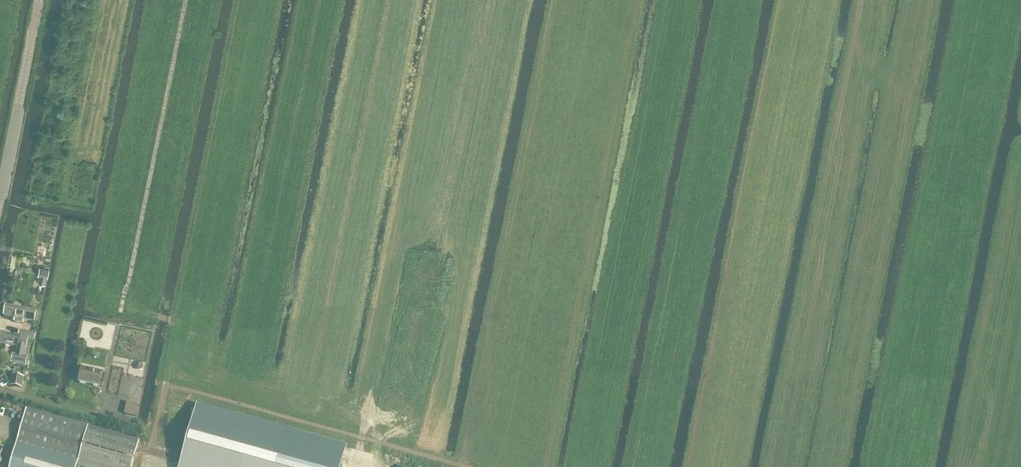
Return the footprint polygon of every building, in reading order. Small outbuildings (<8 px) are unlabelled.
[(40,267),(38,275),(47,277),(49,269),(40,267)] [(6,307),(4,317),(15,319),(14,323),(23,325),(24,321),(35,323),(37,313),(19,309),(20,307),(18,305),(16,304),(14,306),(13,308),(6,307)] [(35,341),(36,334),(20,331),(18,337),(28,339),(35,341)] [(28,339),(18,337),(1,334),(0,338),(0,345),(18,348),(16,356),(14,356),(12,365),(26,367),(27,365),(28,364),(29,361),(28,360),(28,358),(25,358),(28,339)] [(137,370),(140,371),(143,369),(144,366),(142,363),(139,362),(136,364),(135,368),(137,370)] [(100,386),(103,373),(82,369),(79,382),(100,386)] [(22,388),(24,378),(13,376),(11,386),(22,388)] [(127,403),(124,414),(136,417),(138,405),(127,403)] [(197,407),(181,466),(341,466),(346,447),(197,407)] [(15,449),(77,466),(80,466),(131,466),(139,442),(88,427),(26,410),(23,421),(15,449)] [(10,466),(77,466),(15,449),(10,466)]
